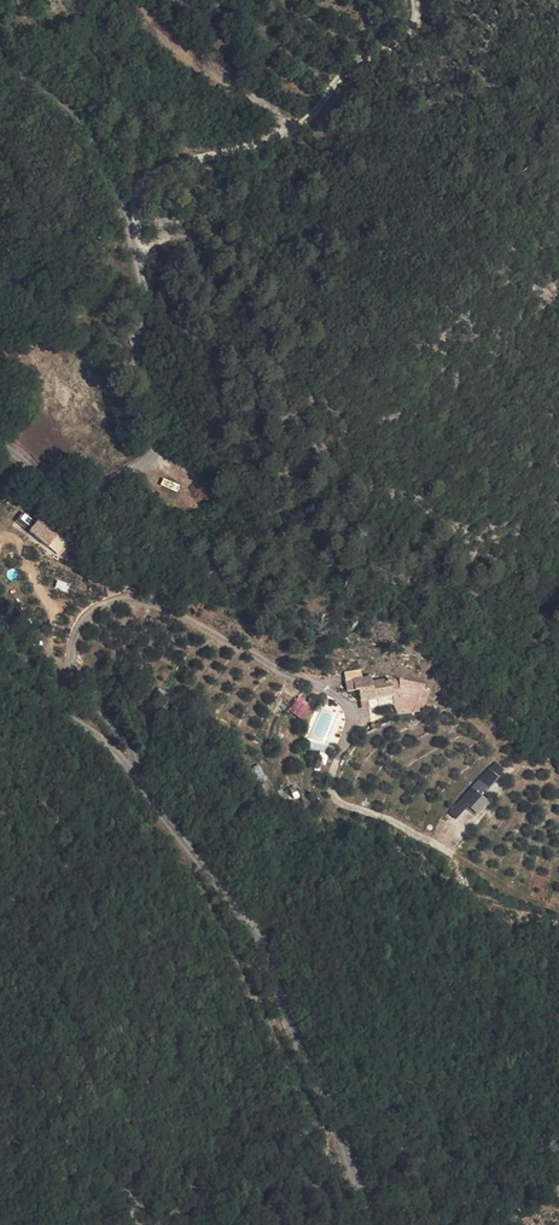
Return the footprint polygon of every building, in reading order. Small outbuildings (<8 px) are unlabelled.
[(162,478),(160,485),(177,491),(179,484),(162,478)] [(55,540),(45,518),(32,524),(42,546),(55,540)] [(57,579),(55,588),(68,592),(70,583),(57,579)] [(394,675),(393,666),(375,669),(376,678),(394,675)] [(347,689),(371,694),(378,692),(377,683),(367,683),(369,676),(350,672),(347,689)] [(413,673),(411,672),(394,675),(376,678),(377,683),(378,692),(379,693),(398,690),(397,682),(414,679),(413,673)] [(423,686),(415,687),(414,679),(397,682),(398,690),(409,689),(410,698),(425,696),(423,686)] [(300,718),(311,707),(300,697),(290,708),(300,718)] [(490,801),(482,794),(504,771),(495,761),(447,811),(456,819),(468,806),(477,814),(490,801)]
